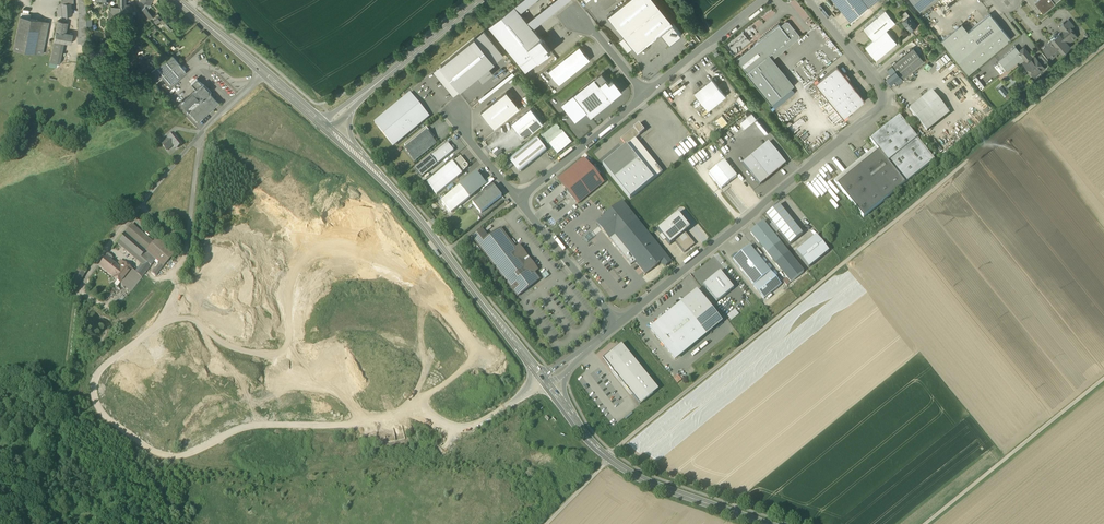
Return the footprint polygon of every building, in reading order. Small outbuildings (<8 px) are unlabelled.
[(78,19),(86,19),(86,0),(78,0),(78,19)] [(514,6),(520,13),(535,0),(522,0),(514,6)] [(527,22),(533,29),(568,0),(554,0),(527,22)] [(654,0),(627,0),(607,16),(624,36),(632,47),(636,52),(661,32),(673,23),(654,0)] [(791,2),(805,20),(810,16),(797,0),(793,0),(791,2)] [(851,21),(869,6),(868,6),(864,0),(834,0),(851,21)] [(920,10),(932,0),(911,0),(920,10)] [(1054,3),(1052,0),(1037,0),(1035,2),(1043,12),(1054,3)] [(61,1),(62,15),(72,14),(72,4),(72,1),(61,1)] [(131,4),(124,4),(120,4),(120,7),(120,15),(133,15),(133,6),(131,4)] [(520,13),(514,6),(489,27),(525,72),(538,62),(527,48),(540,38),(533,29),(527,22),(520,13)] [(863,27),(873,39),(895,22),(885,9),(886,9),(884,6),(878,11),(880,13),(863,27)] [(109,14),(109,18),(116,18),(116,17),(120,17),(120,15),(120,7),(112,7),(112,14),(109,14)] [(142,10),(149,18),(152,16),(147,9),(145,7),(142,10)] [(772,9),(767,14),(771,17),(776,13),(772,9)] [(968,31),(965,34),(947,48),(968,73),(1010,38),(990,13),(968,31)] [(910,15),(904,19),(907,23),(905,24),(905,25),(906,27),(908,27),(910,29),(917,23),(910,15)] [(21,50),(35,53),(41,20),(30,18),(20,16),(13,49),(21,50)] [(78,37),(78,44),(87,43),(86,19),(78,19),(78,37)] [(1062,31),(1059,33),(1067,43),(1072,39),(1072,40),(1077,36),(1073,31),(1071,28),(1073,26),(1068,19),(1063,23),(1059,27),(1062,31)] [(41,20),(35,53),(42,54),(49,22),(41,20)] [(64,43),(71,44),(73,35),(65,33),(67,22),(58,20),(54,40),(64,43)] [(746,73),(771,104),(791,87),(768,59),(770,57),(771,58),(773,59),(799,38),(799,35),(788,21),(786,21),(780,26),(779,24),(754,45),(753,45),(752,46),(750,45),(750,47),(748,49),(746,49),(746,51),(744,53),(742,52),(742,54),(740,56),(738,56),(737,58),(736,59),(747,72),(746,73)] [(165,22),(164,24),(170,31),(172,29),(165,22)] [(681,33),(673,23),(661,32),(669,43),(681,33)] [(965,34),(968,31),(962,23),(958,26),(965,34)] [(911,30),(916,36),(922,31),(917,25),(911,30)] [(941,40),(947,48),(965,34),(958,26),(941,40)] [(865,47),(876,60),(897,43),(886,30),(865,47)] [(475,38),(493,61),(502,54),(483,31),(475,38)] [(1070,46),(1067,43),(1059,33),(1056,35),(1055,34),(1050,38),(1052,40),(1060,49),(1062,52),(1070,46)] [(627,51),(632,47),(624,36),(619,40),(627,51)] [(441,65),(460,88),(477,75),(487,66),(493,61),(475,38),(441,65)] [(527,48),(538,62),(551,51),(540,38),(527,48)] [(54,40),(49,66),(56,68),(57,63),(60,63),(64,43),(54,40)] [(1055,53),(1060,49),(1052,40),(1048,43),(1049,43),(1043,49),(1048,54),(1052,58),(1056,54),(1055,53)] [(998,60),(1007,70),(1023,56),(1024,56),(1019,51),(1015,46),(998,60)] [(549,72),(559,85),(590,60),(579,47),(549,72)] [(1023,56),(1028,62),(1033,58),(1024,47),(1019,51),(1024,56),(1023,56)] [(892,66),(902,79),(924,61),(913,48),(892,66)] [(1005,48),(995,54),(997,58),(1007,52),(1005,48)] [(1036,57),(1042,65),(1048,60),(1042,52),(1036,57)] [(162,77),(168,85),(185,71),(172,56),(150,73),(156,82),(162,77)] [(1035,56),(1033,58),(1028,62),(1025,65),(1033,74),(1043,66),(1042,65),(1036,57),(1035,56)] [(794,85),(773,59),(771,58),(770,57),(768,59),(791,87),(794,85)] [(460,88),(441,65),(435,70),(454,93),(460,88)] [(815,83),(843,117),(865,100),(850,82),(841,71),(837,65),(815,83)] [(487,66),(477,75),(479,77),(484,78),(489,74),(489,69),(487,66)] [(895,79),(898,82),(902,79),(892,66),(888,69),(890,72),(888,74),(889,75),(887,76),(891,81),(893,80),(893,81),(895,79)] [(493,73),(489,69),(489,74),(484,78),(479,77),(482,81),(493,73)] [(844,72),(841,71),(850,82),(850,80),(850,78),(849,76),(847,74),(844,72)] [(562,105),(575,121),(586,112),(590,117),(622,91),(613,81),(610,84),(602,74),(562,105)] [(975,75),(971,78),(980,88),(984,85),(975,75)] [(191,84),(196,90),(197,90),(202,85),(197,78),(191,84)] [(694,93),(708,110),(726,96),(712,79),(694,93)] [(202,85),(197,90),(204,98),(209,93),(211,92),(210,92),(203,85),(203,84),(202,85)] [(791,87),(771,104),(775,108),(795,92),(791,87)] [(204,98),(197,90),(196,90),(182,103),(189,112),(199,103),(204,98)] [(909,110),(923,127),(945,108),(932,91),(909,110)] [(506,92),(480,112),(494,128),(519,108),(506,92)] [(204,98),(199,103),(208,113),(219,103),(209,93),(204,98)] [(375,122),(393,145),(429,116),(410,93),(375,122)] [(198,122),(208,113),(199,103),(189,112),(198,122)] [(511,124),(524,139),(543,124),(531,108),(511,124)] [(949,113),(945,108),(923,127),(927,132),(949,113)] [(746,118),(751,123),(756,119),(752,113),(746,118)] [(716,119),(722,127),(727,122),(721,115),(716,119)] [(875,147),(879,151),(905,184),(935,160),(899,116),(887,126),(882,130),(870,140),(875,147)] [(744,128),(751,123),(746,118),(740,123),(744,128)] [(541,135),(557,154),(572,143),(559,127),(560,126),(556,122),(541,135)] [(639,124),(633,128),(639,135),(645,131),(639,124)] [(426,127),(404,145),(407,148),(427,132),(430,136),(432,134),(426,127)] [(635,139),(639,135),(633,128),(621,139),(626,146),(635,139)] [(406,149),(414,160),(436,143),(432,139),(430,136),(427,132),(407,148),(406,149)] [(181,144),(173,134),(168,138),(173,144),(176,148),(181,144)] [(161,144),(165,149),(170,145),(171,146),(173,144),(168,138),(161,144)] [(510,158),(521,171),(547,150),(536,138),(510,158)] [(662,172),(635,139),(626,146),(654,179),(662,172)] [(430,156),(437,164),(454,151),(447,142),(430,156)] [(742,164),(760,185),(786,164),(768,142),(742,164)] [(630,198),(654,179),(626,146),(603,165),(630,198)] [(875,147),(865,155),(869,159),(879,151),(875,147)] [(864,217),(905,184),(879,151),(869,159),(865,155),(859,160),(863,164),(837,185),(864,217)] [(505,158),(501,153),(496,157),(500,162),(505,158)] [(430,156),(415,169),(421,177),(437,164),(430,156)] [(461,157),(453,162),(462,173),(465,170),(465,169),(466,169),(467,168),(468,166),(467,165),(467,164),(466,164),(466,163),(461,157)] [(521,171),(510,158),(508,160),(519,173),(521,171)] [(604,183),(598,176),(594,170),(584,158),(558,180),(568,192),(572,189),(582,201),(604,183)] [(503,164),(507,170),(513,165),(508,160),(503,164)] [(834,181),(837,185),(863,164),(859,160),(834,181)] [(709,174),(721,189),(737,177),(724,161),(709,174)] [(462,174),(462,173),(453,162),(452,162),(427,183),(436,195),(462,174)] [(476,173),(461,186),(470,197),(485,184),(482,180),(476,173)] [(810,181),(808,182),(815,191),(817,190),(810,181)] [(451,212),(470,197),(461,186),(442,201),(451,212)] [(472,203),(481,214),(502,196),(494,186),(472,203)] [(572,189),(568,192),(578,204),(582,201),(572,189)] [(635,261),(646,274),(662,261),(666,266),(671,262),(637,220),(622,202),(600,219),(600,226),(602,229),(601,229),(631,265),(635,261)] [(779,205),(766,215),(772,223),(779,231),(790,245),(803,234),(779,205)] [(675,241),(685,233),(690,228),(678,213),(657,230),(670,245),(675,241)] [(751,233),(755,238),(767,227),(763,222),(758,227),(757,226),(756,227),(756,228),(751,233)] [(770,225),(776,233),(779,231),(772,223),(770,225)] [(125,233),(146,251),(153,243),(132,225),(125,233)] [(767,227),(774,235),(776,233),(770,225),(767,227)] [(161,234),(171,242),(177,235),(168,226),(161,234)] [(774,235),(767,227),(755,238),(767,253),(780,243),(774,235)] [(479,245),(518,296),(525,291),(524,290),(523,288),(537,277),(537,278),(538,277),(534,272),(516,248),(507,237),(501,228),(488,238),(482,229),(473,236),(472,237),(473,237),(479,245)] [(118,242),(139,260),(146,251),(125,233),(118,242)] [(685,233),(675,241),(685,253),(692,246),(693,242),(685,233)] [(816,235),(796,252),(808,268),(829,251),(816,235)] [(156,238),(153,243),(146,251),(156,259),(157,258),(164,264),(174,254),(156,238)] [(780,243),(767,253),(776,263),(788,253),(780,243)] [(519,245),(516,248),(534,272),(538,269),(519,245)] [(733,259),(733,260),(754,285),(771,272),(750,246),(737,256),(733,259)] [(151,266),(156,259),(146,251),(139,260),(143,263),(145,262),(151,266)] [(116,266),(111,262),(106,258),(100,266),(110,275),(113,277),(120,269),(116,266)] [(141,278),(142,278),(151,266),(145,262),(143,263),(136,273),(141,278)] [(152,273),(156,276),(163,266),(160,263),(152,273)] [(113,278),(120,283),(131,269),(124,264),(120,269),(113,277),(113,278)] [(68,286),(75,289),(86,270),(79,267),(68,286)] [(131,269),(120,283),(131,291),(141,278),(136,273),(131,269)] [(703,285),(717,302),(734,288),(720,271),(703,285)] [(771,272),(754,285),(753,286),(764,299),(781,285),(771,272)] [(524,290),(525,291),(540,279),(538,277),(537,278),(537,277),(523,288),(524,290)] [(117,288),(120,283),(113,278),(112,279),(115,282),(113,285),(117,288)] [(682,304),(694,319),(709,307),(697,292),(682,304)] [(675,358),(706,334),(694,319),(682,304),(651,329),(675,358)] [(721,321),(709,307),(694,319),(706,334),(721,321)] [(727,315),(731,320),(739,314),(735,309),(727,315)] [(659,390),(621,344),(607,355),(607,364),(612,371),(633,396),(640,405),(659,390)] [(633,396),(612,371),(610,372),(630,397),(633,396)]
